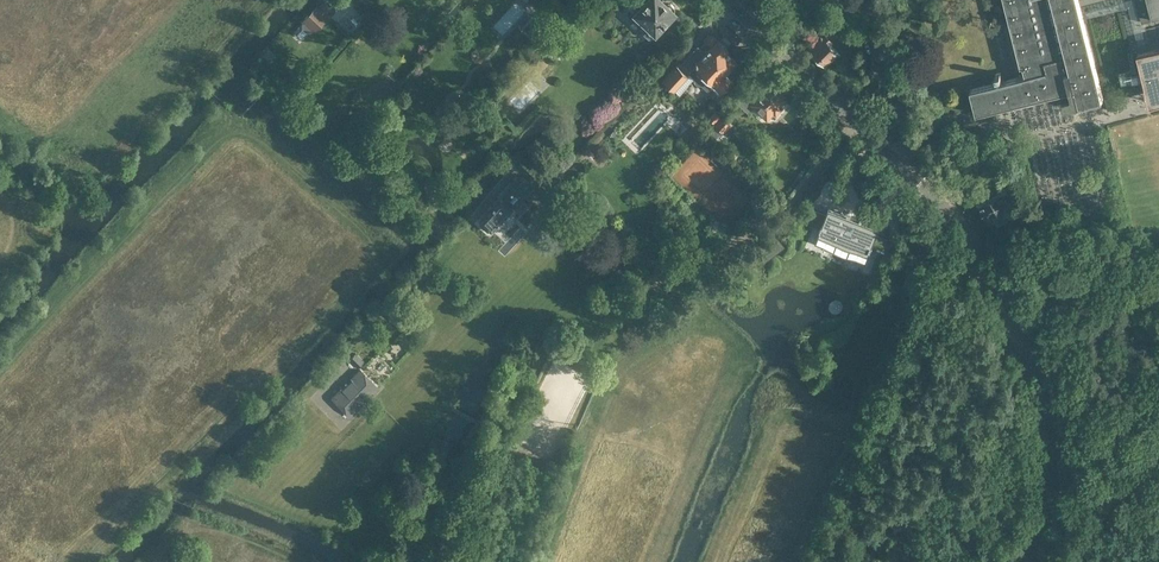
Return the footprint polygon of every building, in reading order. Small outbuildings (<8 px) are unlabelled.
[(675,6),(671,4),(669,4),(668,5),(663,0),(629,0),(625,4),(635,13),(632,17),(644,28),(643,29),(643,32),(649,38),(651,38),(675,12),(673,10),(675,9),(675,6)] [(1010,12),(1003,14),(1016,65),(1023,64),(1025,74),(971,88),(976,111),(1071,88),(1071,87),(1075,86),(1079,103),(1100,97),(1076,0),(1007,0),(1010,12)] [(1158,15),(1158,0),(1136,0),(1142,21),(1154,18),(1153,16),(1158,15)] [(303,24),(302,27),(307,32),(311,32),(312,32),(313,31),(314,32),(329,16),(327,13),(332,8),(325,1),(320,7),(317,4),(302,21),(303,22),(302,23),(303,24)] [(852,15),(850,4),(841,6),(843,16),(852,15)] [(531,41),(549,24),(536,11),(519,28),(531,41)] [(823,66),(838,51),(829,42),(830,41),(819,29),(813,35),(817,39),(807,49),(823,66)] [(717,40),(712,35),(708,34),(704,39),(704,42),(700,47),(698,46),(679,66),(677,64),(662,79),(673,89),(689,72),(715,98),(731,81),(724,74),(736,61),(725,51),(727,49),(725,47),(729,43),(723,38),(720,41),(718,39),(717,40)] [(1141,62),(1151,102),(1158,100),(1158,47),(1138,52),(1141,62)] [(784,98),(770,85),(766,89),(763,87),(757,94),(755,92),(751,95),(745,90),(735,100),(741,106),(740,108),(747,114),(755,105),(767,117),(773,111),(776,113),(781,107),(778,105),(784,98)] [(715,123),(723,115),(717,108),(708,117),(715,123)] [(717,123),(714,126),(721,132),(724,129),(724,130),(731,122),(724,115),(717,123)] [(995,162),(984,167),(991,180),(1001,175),(995,162)] [(521,177),(481,219),(491,229),(515,205),(522,212),(532,201),(526,194),(532,187),(521,177)] [(998,198),(981,207),(987,217),(995,213),(998,219),(1001,223),(1021,212),(1020,209),(1010,191),(1004,195),(1010,205),(1003,208),(998,198)] [(998,198),(1003,208),(1010,205),(1004,195),(998,198)] [(818,226),(824,212),(813,208),(808,222),(818,226)] [(827,213),(822,225),(823,225),(821,229),(837,235),(837,236),(838,237),(836,243),(850,249),(853,242),(855,243),(871,249),(872,245),(873,245),(879,229),(868,224),(868,222),(860,219),(860,221),(849,216),(849,215),(842,212),(841,213),(829,209),(827,213)] [(891,239),(881,234),(875,249),(885,253),(891,239)] [(357,367),(365,361),(356,353),(349,359),(357,367)] [(352,416),(381,387),(373,379),(361,367),(353,376),(353,379),(344,388),(341,388),(332,397),(352,416)]
